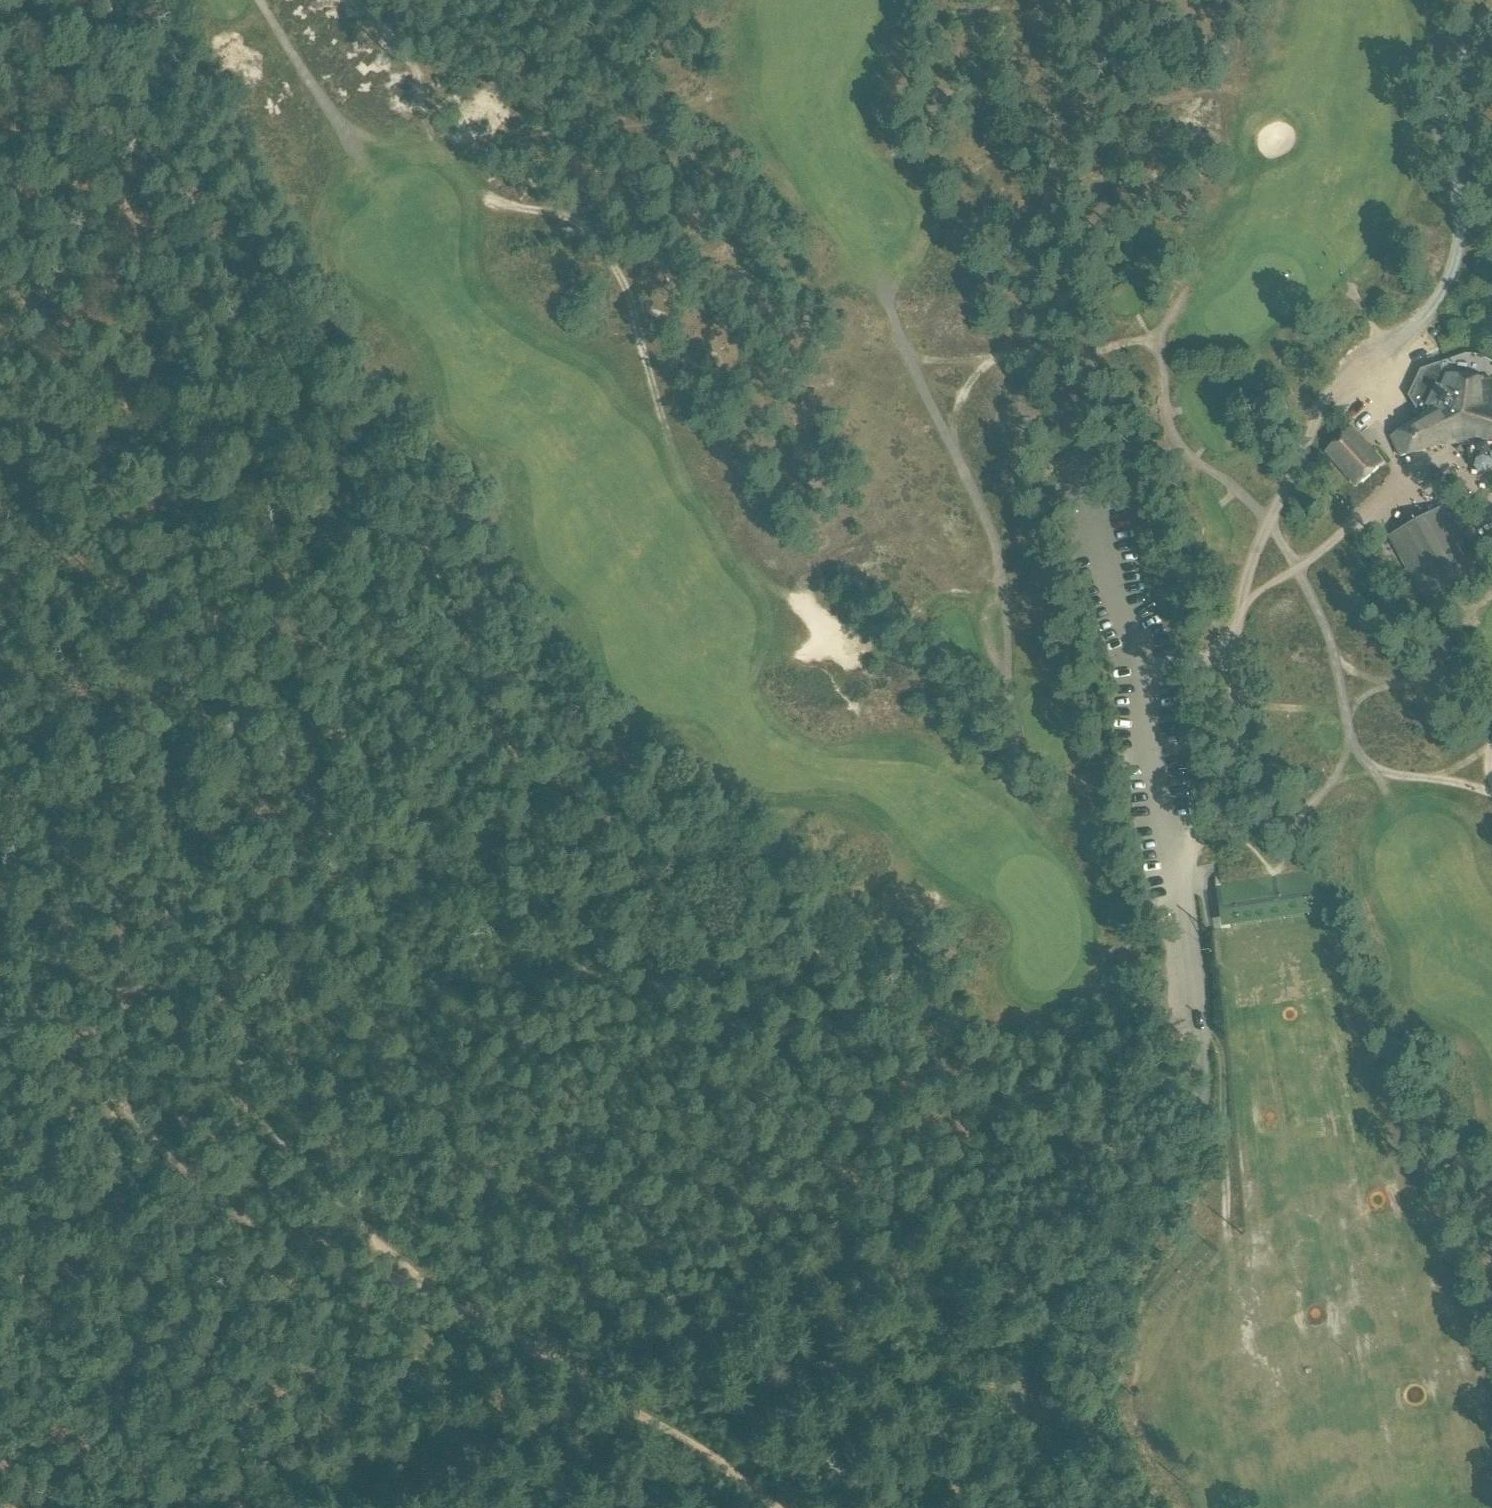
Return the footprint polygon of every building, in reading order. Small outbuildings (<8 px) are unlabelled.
[(1419,418),(1390,436),(1400,459),(1464,439),(1473,440),(1472,459),(1471,460),(1471,461),(1471,462),(1472,463),(1472,464),(1474,466),(1475,466),(1476,466),(1486,467),(1487,467),(1488,467),(1491,466),(1491,360),(1478,352),(1462,351),(1417,368),(1405,395),(1419,418)] [(1385,462),(1351,426),(1323,453),(1357,489),(1385,462)] [(1443,506),(1389,537),(1400,557),(1425,602),(1480,572),(1443,506)]
